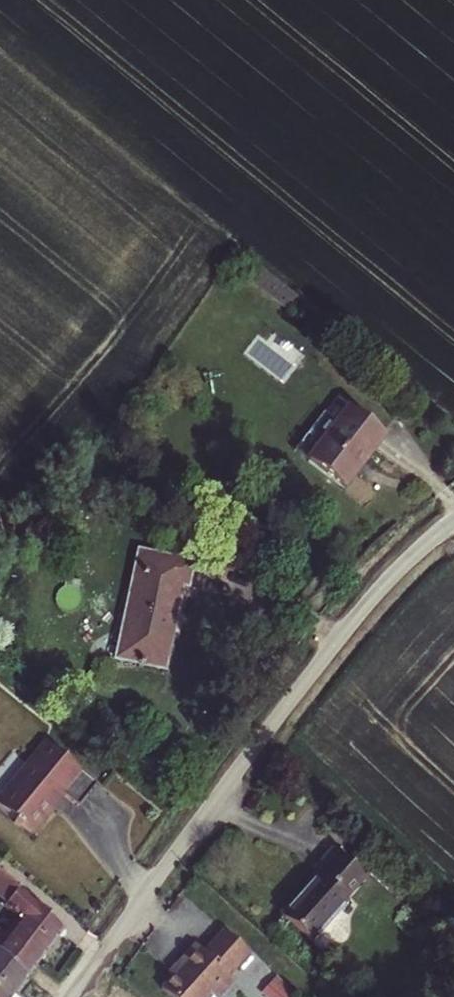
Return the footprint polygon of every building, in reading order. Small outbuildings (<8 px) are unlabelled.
[(302,450),(344,481),(388,423),(339,388),(328,401),(335,406),(302,450)] [(167,545),(110,544),(108,651),(158,652),(158,568),(167,567),(167,545)] [(26,825),(49,799),(45,795),(55,784),(74,800),(93,777),(43,736),(0,787),(0,803),(26,825)] [(369,875),(323,836),(310,851),(316,858),(281,898),(327,937),(361,898),(354,892),(369,875)] [(396,873),(355,836),(347,845),(389,881),(396,873)] [(17,965),(56,916),(0,867),(0,888),(2,889),(0,891),(0,894),(15,907),(0,926),(0,950),(17,965)] [(214,915),(195,938),(186,930),(168,950),(171,953),(152,974),(177,996),(206,996),(212,990),(206,983),(224,963),(220,958),(238,937),(214,915)] [(0,950),(0,977),(5,982),(17,965),(0,950)] [(292,994),(273,976),(259,992),(264,996),(289,996),(292,994)] [(11,987),(5,982),(0,977),(0,996),(4,996),(11,987)]
